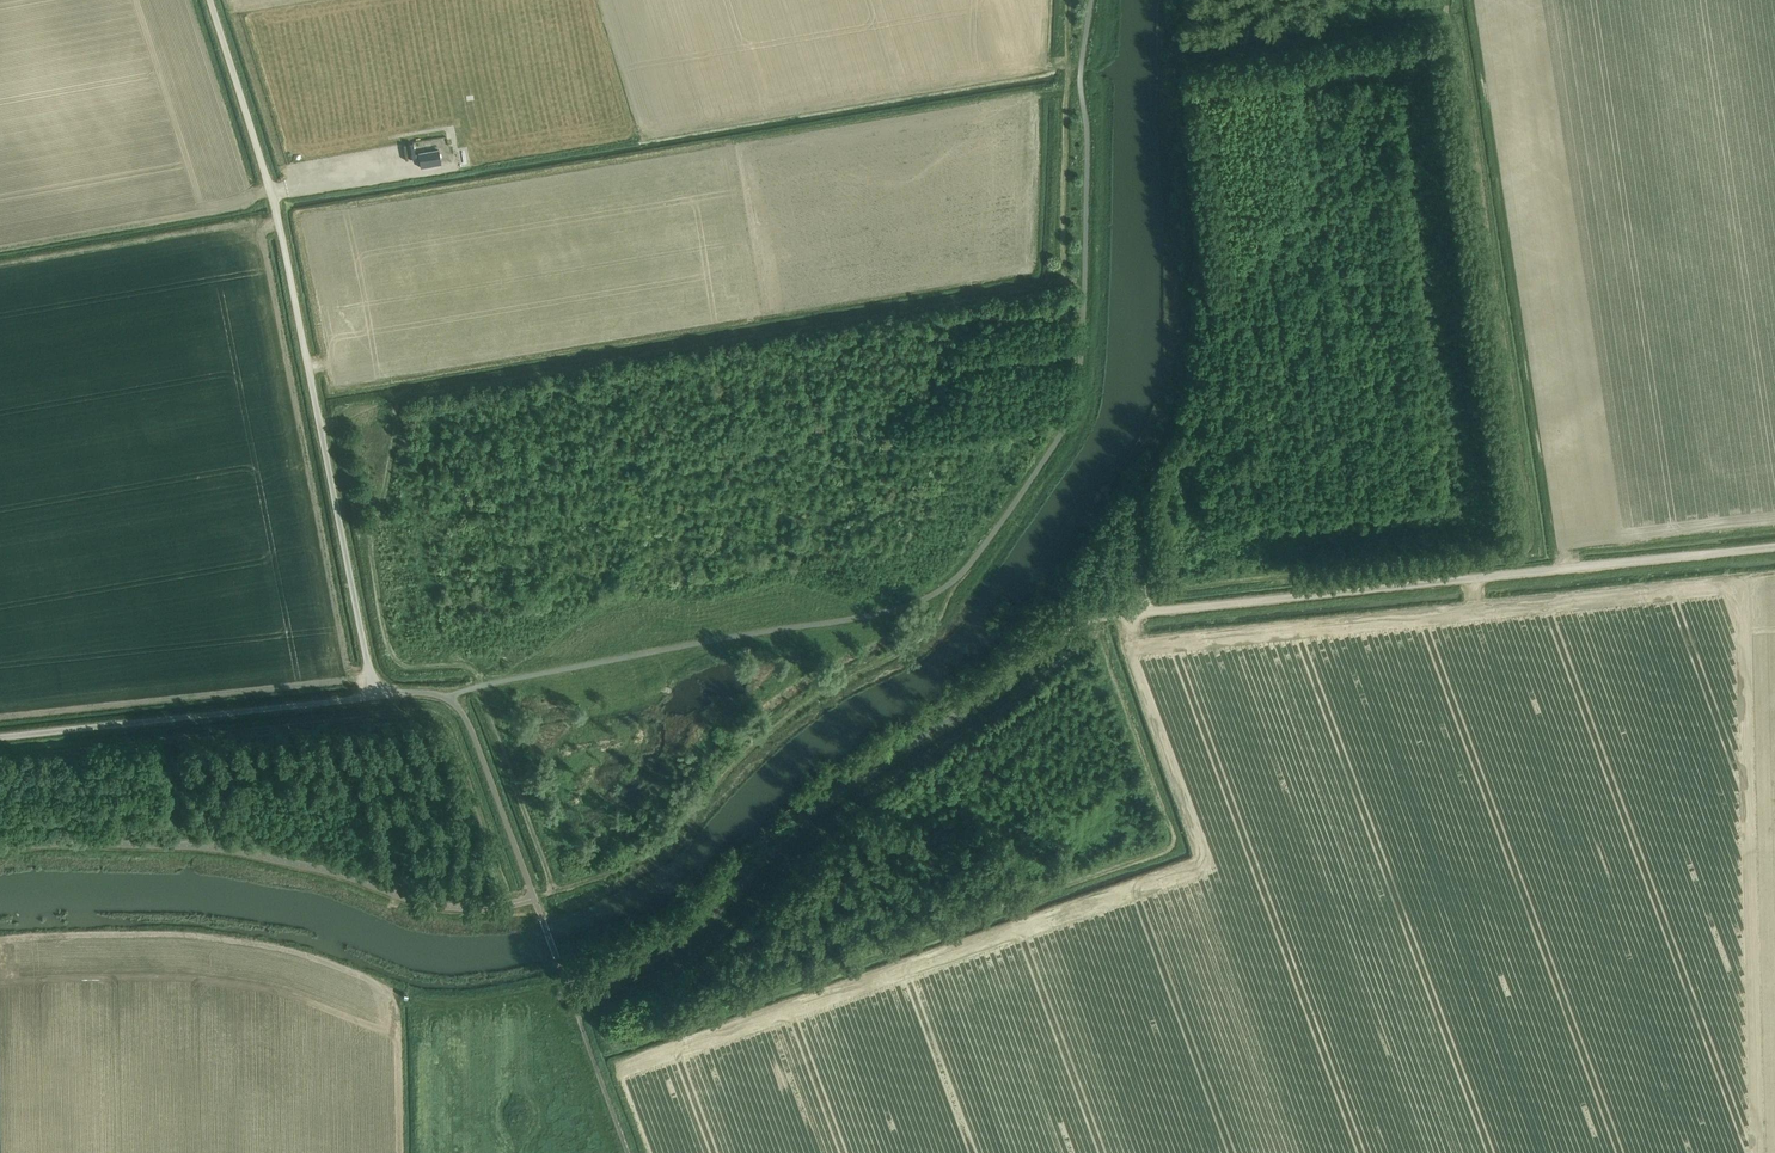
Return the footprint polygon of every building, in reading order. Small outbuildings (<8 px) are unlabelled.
[(416,157),(414,143),(414,142),(407,143),(409,158),(416,157)] [(438,149),(418,152),(421,167),(441,164),(438,149)]
